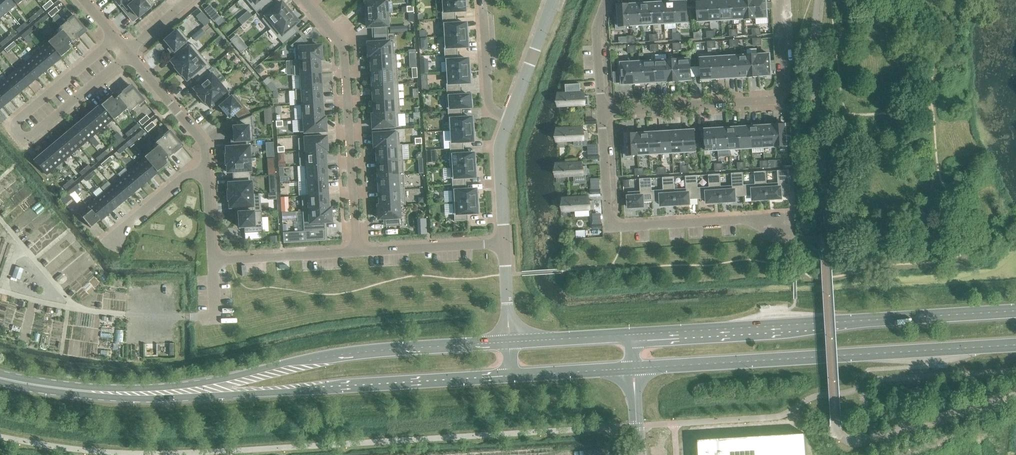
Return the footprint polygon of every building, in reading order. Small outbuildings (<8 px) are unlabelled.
[(7,11),(15,4),(16,4),(12,0),(0,0),(0,2),(7,11)] [(128,7),(136,0),(114,0),(119,5),(121,3),(126,9),(128,7)] [(128,7),(137,18),(152,5),(147,0),(136,0),(128,7)] [(260,10),(271,1),(270,0),(245,0),(256,13),(260,10)] [(365,15),(386,13),(385,2),(388,2),(387,0),(371,0),(371,2),(364,2),(365,15)] [(441,19),(455,18),(455,12),(464,11),(464,6),(466,6),(466,0),(442,0),(443,12),(441,12),(441,19)] [(708,0),(706,0),(697,1),(698,22),(710,21),(708,0)] [(710,21),(721,21),(720,0),(708,0),(710,21)] [(721,21),(732,20),(731,0),(720,0),(721,21)] [(732,20),(744,19),(743,0),(731,0),(732,20)] [(744,19),(755,18),(754,0),(743,0),(744,19)] [(755,18),(767,18),(766,0),(754,0),(755,18)] [(261,19),(269,29),(289,12),(281,3),(276,7),(271,1),(260,10),(265,16),(261,19)] [(686,1),(674,2),(676,23),(687,23),(686,1)] [(674,2),(663,3),(664,24),(676,23),(674,2)] [(651,3),(640,4),(641,25),(653,25),(651,3)] [(663,3),(651,3),(653,25),(664,24),(663,3)] [(640,4),(629,5),(630,26),(641,25),(640,4)] [(630,26),(629,5),(617,5),(618,17),(615,18),(616,30),(625,29),(625,26),(630,26)] [(204,10),(214,22),(219,17),(209,6),(204,10)] [(289,12),(269,29),(283,44),(297,32),(292,26),(297,22),(289,12)] [(59,28),(61,30),(61,31),(71,42),(71,43),(77,38),(76,36),(82,31),(84,30),(85,31),(86,31),(70,13),(70,14),(73,16),(59,28)] [(209,22),(201,13),(196,17),(204,26),(209,22)] [(372,27),(373,35),(387,34),(386,13),(365,15),(366,27),(372,27)] [(444,25),(445,36),(468,35),(468,28),(465,28),(465,23),(455,24),(455,18),(441,19),(442,25),(444,25)] [(164,41),(173,51),(173,52),(184,42),(185,43),(188,40),(178,28),(175,32),(164,41)] [(48,44),(49,43),(60,57),(70,49),(68,45),(71,42),(61,31),(61,30),(47,42),(48,44)] [(368,56),(370,56),(393,54),(393,42),(388,42),(387,34),(373,35),(374,43),(367,43),(367,46),(367,47),(368,52),(367,52),(367,53),(368,53),(368,56)] [(443,48),(444,55),(457,54),(457,48),(466,47),(466,42),(468,42),(468,35),(445,36),(445,48),(443,48)] [(294,48),(295,60),(318,59),(321,59),(320,56),(321,56),(321,55),(320,55),(320,50),(320,49),(320,46),(309,47),(301,37),(290,46),(292,48),(294,48)] [(178,66),(180,69),(199,53),(191,44),(188,46),(185,43),(184,42),(173,52),(173,51),(170,53),(174,58),(170,61),(176,68),(178,66)] [(41,50),(52,64),(60,57),(49,43),(48,44),(41,50)] [(32,57),(44,71),(52,64),(41,50),(32,57)] [(190,77),(194,81),(208,70),(211,67),(199,53),(180,69),(182,72),(181,74),(186,81),(190,77)] [(370,56),(371,71),(397,69),(396,54),(393,54),(370,56)] [(446,61),(447,72),(470,71),(470,64),(467,64),(467,59),(457,60),(457,54),(444,55),(444,61),(446,61)] [(769,54),(757,55),(759,76),(770,76),(769,54)] [(757,55),(746,56),(747,77),(759,76),(757,55)] [(734,56),(723,57),(724,78),(736,78),(734,56)] [(746,56),(734,56),(736,78),(747,77),(746,56)] [(24,64),(36,78),(44,71),(32,57),(24,64)] [(723,57),(712,58),(713,79),(724,78),(723,57)] [(713,79),(712,58),(700,58),(701,80),(713,79)] [(294,76),(298,75),(319,74),(318,59),(295,60),(293,60),(294,76)] [(689,59),(678,60),(679,81),(691,80),(689,59)] [(634,84),(632,62),(627,63),(627,60),(618,61),(618,73),(621,73),(622,85),(634,84)] [(666,60),(655,61),(656,82),(668,82),(666,60)] [(678,60),(666,60),(668,82),(679,81),(678,60)] [(655,61),(644,62),(645,83),(656,82),(655,61)] [(644,62),(632,62),(634,84),(645,83),(644,62)] [(16,71),(27,85),(36,78),(24,64),(16,71)] [(371,71),(372,86),(398,84),(397,69),(371,71)] [(201,94),(203,97),(219,84),(208,70),(194,81),(197,86),(193,89),(199,96),(201,94)] [(8,78),(19,92),(27,85),(16,71),(8,78)] [(445,84),(446,91),(459,90),(459,84),(468,83),(468,78),(471,78),(470,71),(447,72),(447,84),(445,84)] [(298,75),(299,90),(320,89),(319,74),(298,75)] [(11,99),(19,92),(8,78),(0,84),(0,86),(11,99)] [(270,82),(266,86),(271,92),(277,91),(277,90),(270,82)] [(217,109),(220,107),(219,107),(231,97),(230,97),(219,84),(203,97),(205,100),(204,101),(209,108),(213,105),(217,109)] [(372,86),(373,101),(398,99),(398,84),(372,86)] [(565,93),(558,93),(559,107),(589,105),(589,96),(583,97),(583,92),(580,92),(580,84),(565,85),(565,93)] [(117,97),(127,109),(129,112),(138,105),(143,100),(145,103),(145,104),(146,103),(131,85),(130,85),(132,87),(124,94),(122,92),(117,97)] [(2,106),(11,99),(0,86),(0,103),(2,106)] [(295,106),(300,105),(321,104),(320,89),(299,90),(294,90),(295,106)] [(459,90),(446,91),(446,97),(445,97),(446,109),(472,107),(472,100),(470,100),(469,95),(460,96),(459,90)] [(219,107),(220,107),(228,118),(234,114),(237,118),(249,113),(234,94),(230,97),(231,97),(219,107)] [(111,97),(101,105),(112,119),(113,121),(127,109),(117,97),(113,100),(111,97)] [(373,101),(374,115),(374,116),(397,114),(399,114),(398,99),(373,101)] [(300,105),(301,120),(322,119),(322,118),(321,104),(300,105)] [(101,105),(92,112),(104,126),(112,119),(101,105)] [(92,112),(84,119),(96,133),(104,126),(92,112)] [(450,119),(450,131),(474,129),(473,122),(471,122),(471,118),(461,118),(461,112),(447,113),(448,119),(450,119)] [(374,116),(374,115),(371,115),(372,118),(371,118),(372,119),(372,124),(372,125),(372,128),(398,126),(397,114),(374,116)] [(232,127),(233,141),(248,141),(252,141),(251,116),(239,121),(239,127),(232,127)] [(301,120),(298,120),(299,133),(325,131),(325,128),(325,127),(324,122),(325,122),(325,121),(324,121),(324,118),(322,118),(322,119),(301,120)] [(84,119),(76,126),(87,140),(96,133),(84,119)] [(773,125),(762,126),(763,148),(774,147),(773,125)] [(785,125),(773,125),(774,147),(786,146),(785,125)] [(76,126),(68,133),(79,147),(87,140),(76,126)] [(762,126),(750,127),(752,148),(763,148),(762,126)] [(557,128),(558,142),(588,140),(587,131),(582,132),(581,127),(557,128)] [(739,127),(728,128),(729,150),(740,149),(739,127)] [(750,127),(739,127),(740,149),(752,148),(750,127)] [(156,143),(158,146),(168,157),(168,158),(174,153),(172,151),(180,144),(182,146),(167,128),(166,128),(166,129),(167,129),(169,131),(155,143),(156,143)] [(728,128),(716,129),(717,150),(729,150),(728,128)] [(449,143),(449,149),(463,148),(462,142),(472,141),(472,137),(474,137),(474,129),(450,131),(451,143),(449,143)] [(717,150),(716,129),(705,130),(706,151),(717,150)] [(694,130),(682,131),(683,152),(695,152),(694,130)] [(682,131),(671,132),(672,153),(683,152),(682,131)] [(659,132),(648,133),(649,155),(661,154),(659,132)] [(671,132),(659,132),(661,154),(672,153),(671,132)] [(68,133),(59,140),(71,153),(79,147),(68,133)] [(117,133),(113,137),(117,141),(121,137),(117,133)] [(374,147),(376,147),(376,146),(399,145),(399,144),(398,133),(373,134),(374,147)] [(648,133),(637,134),(638,155),(649,155),(648,133)] [(638,155),(637,134),(625,135),(626,147),(623,147),(624,159),(633,158),(632,156),(638,155)] [(304,138),(305,150),(305,151),(324,150),(326,150),(326,147),(326,146),(325,141),(326,141),(326,140),(325,140),(325,137),(304,138)] [(59,140),(51,147),(62,160),(71,153),(59,140)] [(228,156),(228,160),(249,159),(248,141),(233,141),(230,141),(230,147),(225,147),(226,156),(228,156)] [(376,147),(377,161),(402,160),(401,144),(399,144),(399,145),(376,146),(376,147)] [(144,157),(145,159),(157,172),(167,164),(164,160),(168,158),(168,157),(158,146),(144,157)] [(51,147),(43,154),(54,167),(62,160),(51,147)] [(449,155),(449,167),(476,165),(475,158),(473,158),(473,154),(463,154),(463,148),(449,149),(450,155),(449,155)] [(299,167),(304,166),(325,165),(324,150),(305,151),(305,150),(298,151),(299,167)] [(435,150),(425,151),(426,162),(436,161),(435,150)] [(54,167),(43,154),(34,161),(45,175),(54,167)] [(145,159),(137,165),(149,179),(157,172),(145,159)] [(232,172),(232,178),(250,177),(249,159),(228,160),(229,163),(226,164),(227,173),(232,172)] [(377,161),(378,176),(403,175),(402,160),(377,161)] [(556,163),(557,177),(587,175),(586,167),(581,167),(581,162),(556,163)] [(137,165),(129,172),(140,186),(149,179),(137,165)] [(304,166),(305,181),(325,179),(325,165),(304,166)] [(451,179),(451,185),(465,184),(465,178),(474,177),(474,173),(476,173),(476,165),(449,167),(450,179),(451,179)] [(778,183),(766,184),(767,199),(781,199),(781,194),(790,194),(789,170),(777,171),(778,183)] [(755,184),(743,185),(743,196),(753,196),(753,200),(767,199),(766,184),(766,171),(754,172),(755,184)] [(129,172),(120,179),(132,193),(140,186),(129,172)] [(732,186),(720,187),(721,202),(735,201),(734,197),(743,196),(743,185),(742,173),(731,174),(732,186)] [(709,187),(698,188),(697,188),(697,199),(706,199),(707,203),(721,202),(720,187),(720,174),(708,175),(709,187)] [(378,176),(378,191),(404,190),(403,175),(378,176)] [(686,189),(675,189),(674,189),(675,205),(689,204),(688,200),(697,199),(697,188),(698,188),(697,176),(685,176),(686,189)] [(230,192),(231,196),(251,194),(250,177),(232,178),(232,183),(227,183),(228,192),(230,192)] [(663,190),(651,191),(652,202),(661,201),(661,206),(675,205),(674,189),(675,189),(674,177),(662,178),(663,190)] [(651,191),(651,178),(639,179),(640,191),(628,192),(629,208),(643,207),(643,203),(652,202),(651,191)] [(120,179),(112,186),(124,200),(132,193),(120,179)] [(305,181),(306,195),(306,196),(326,194),(325,179),(305,181)] [(451,191),(452,203),(478,201),(478,194),(475,194),(475,190),(465,190),(465,184),(451,185),(452,191),(451,191)] [(104,193),(115,207),(124,200),(112,186),(104,193)] [(378,191),(379,206),(398,205),(398,206),(405,205),(404,190),(378,191)] [(65,194),(60,199),(65,205),(72,199),(70,195),(67,192),(65,194)] [(104,193),(96,200),(107,214),(115,207),(104,193)] [(234,214),(238,214),(238,213),(253,212),(251,194),(231,196),(231,199),(228,199),(229,208),(234,208),(234,214)] [(301,196),(302,211),(327,209),(326,194),(306,196),(306,195),(301,196)] [(563,198),(564,212),(594,210),(593,201),(588,201),(587,197),(563,198)] [(96,200),(87,207),(99,221),(107,214),(96,200)] [(478,201),(452,203),(452,215),(453,215),(454,221),(467,221),(467,214),(476,213),(476,209),(479,209),(478,201)] [(379,206),(377,206),(377,209),(377,210),(378,215),(378,216),(378,219),(385,218),(385,227),(399,226),(398,206),(398,205),(379,206)] [(99,221),(87,207),(79,214),(90,228),(99,221)] [(302,211),(303,231),(305,231),(324,230),(324,222),(330,222),(330,209),(327,209),(302,211)] [(238,213),(238,214),(239,228),(244,227),(244,233),(253,233),(262,232),(261,212),(253,212),(238,213)] [(295,212),(281,213),(282,217),(282,221),(295,220),(295,216),(295,214),(295,212)] [(426,223),(417,223),(417,235),(426,234),(426,223)] [(305,231),(303,231),(288,232),(282,232),(282,233),(283,243),(325,241),(324,230),(305,231)] [(585,230),(575,231),(576,238),(577,238),(585,238),(585,230)] [(15,265),(10,278),(18,281),(23,268),(15,265)] [(698,441),(699,454),(806,454),(805,434),(698,441)]
